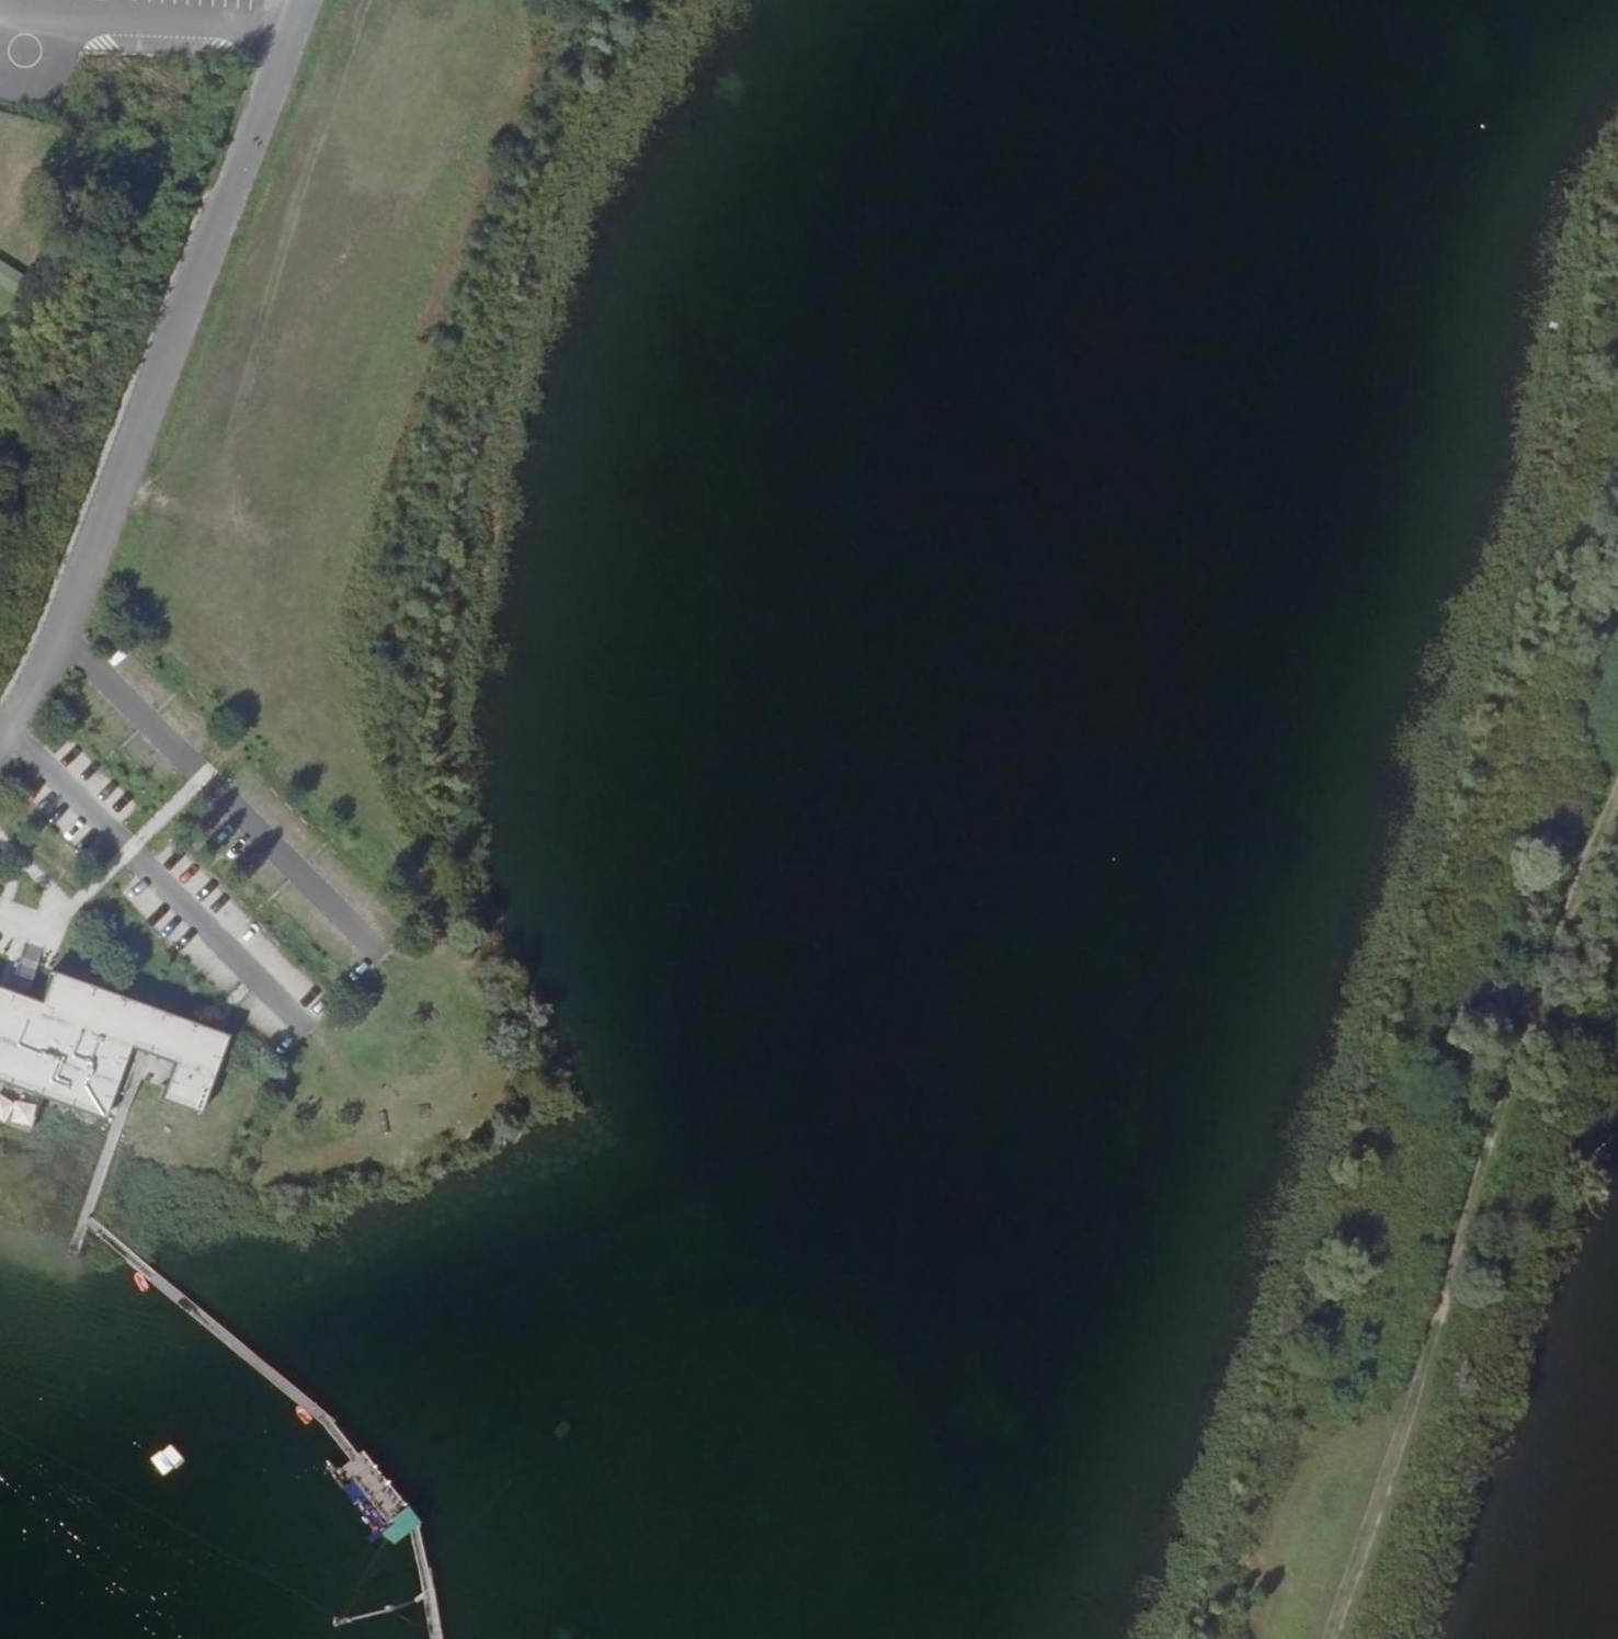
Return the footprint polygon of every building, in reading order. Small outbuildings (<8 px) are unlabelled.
[(16,295),(28,274),(0,259),(0,286),(16,295)]
